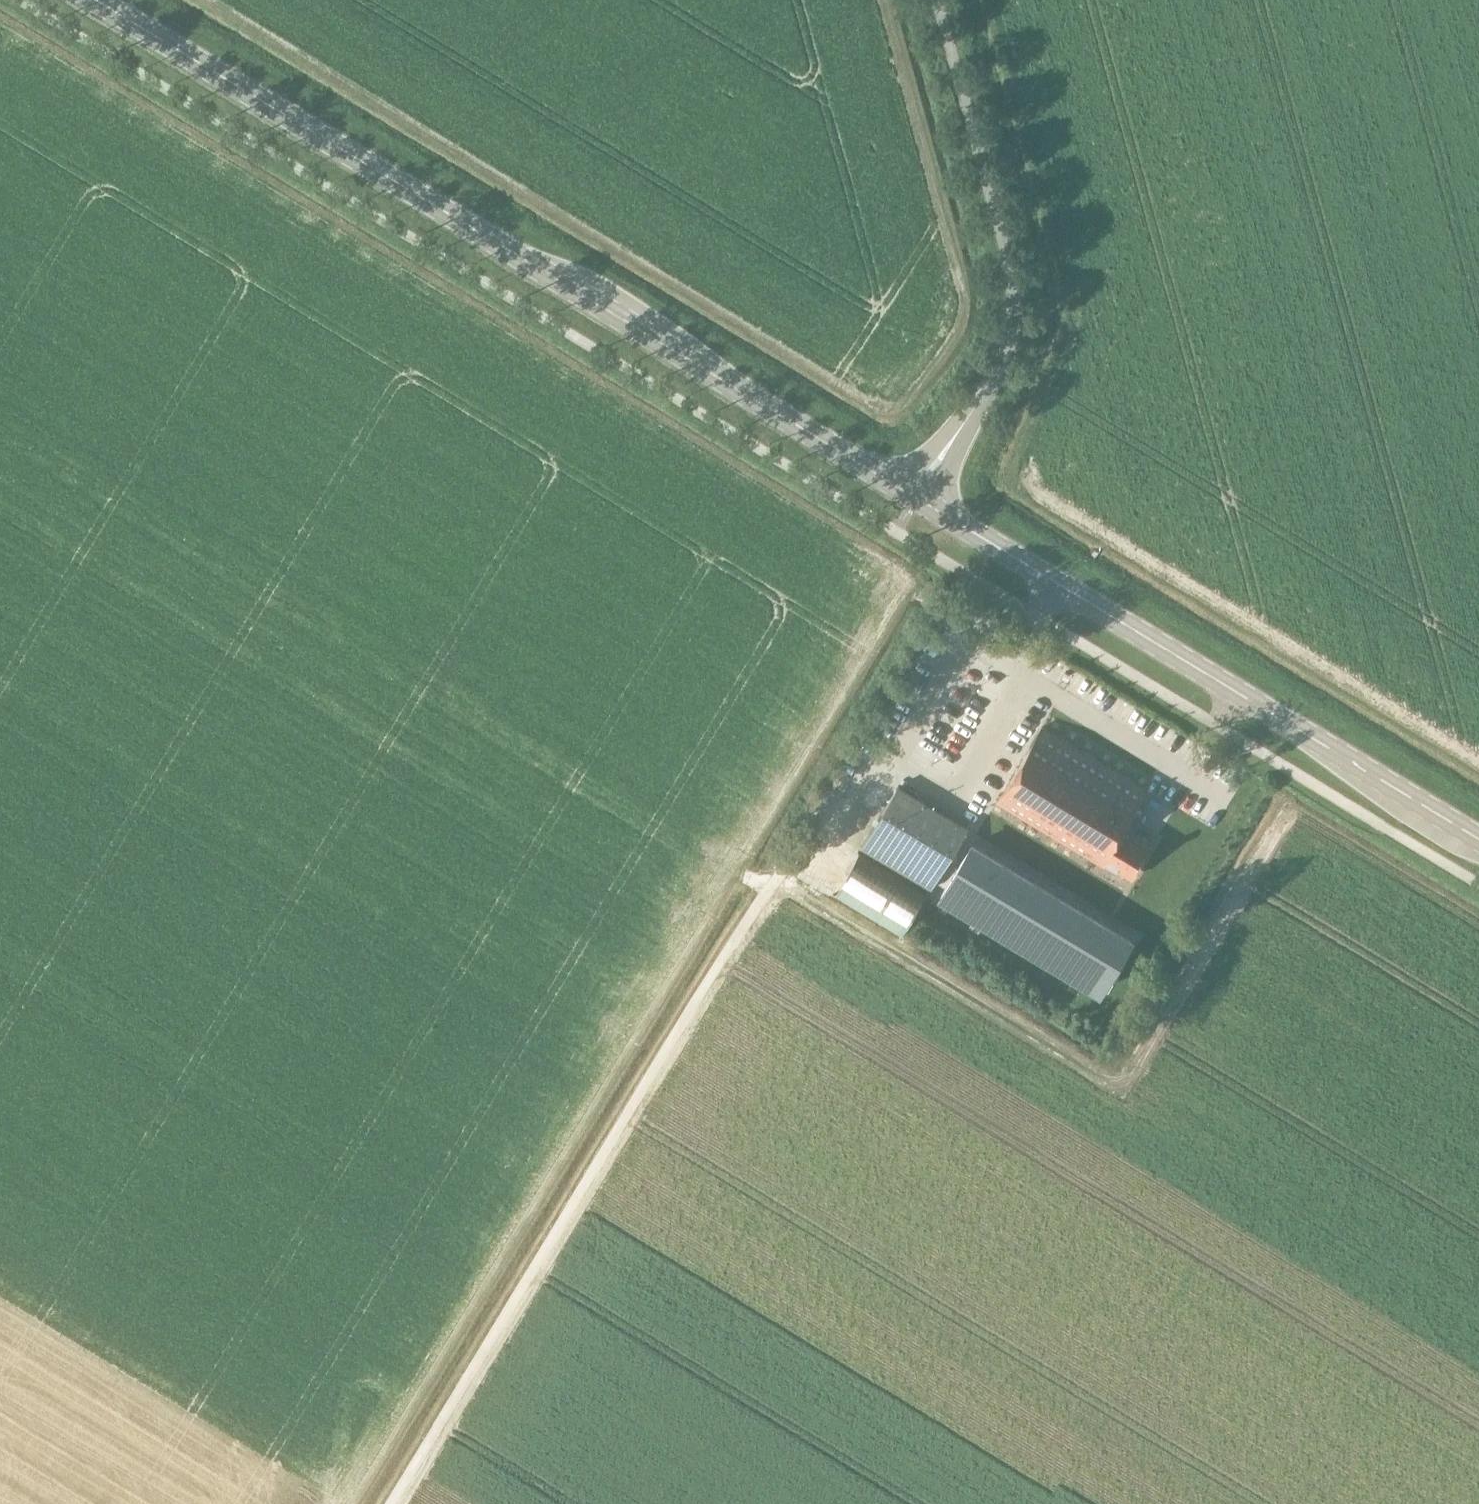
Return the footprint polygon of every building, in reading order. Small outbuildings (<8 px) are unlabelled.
[(949,601),(954,593),(948,590),(944,598),(949,601)] [(1132,876),(1152,843),(1122,825),(1144,788),(1041,726),(997,800),(1103,864),(1106,860),(1132,876)] [(931,887),(967,826),(897,785),(861,846),(931,887)] [(1132,938),(972,842),(941,895),(1100,990),(1132,938)]
